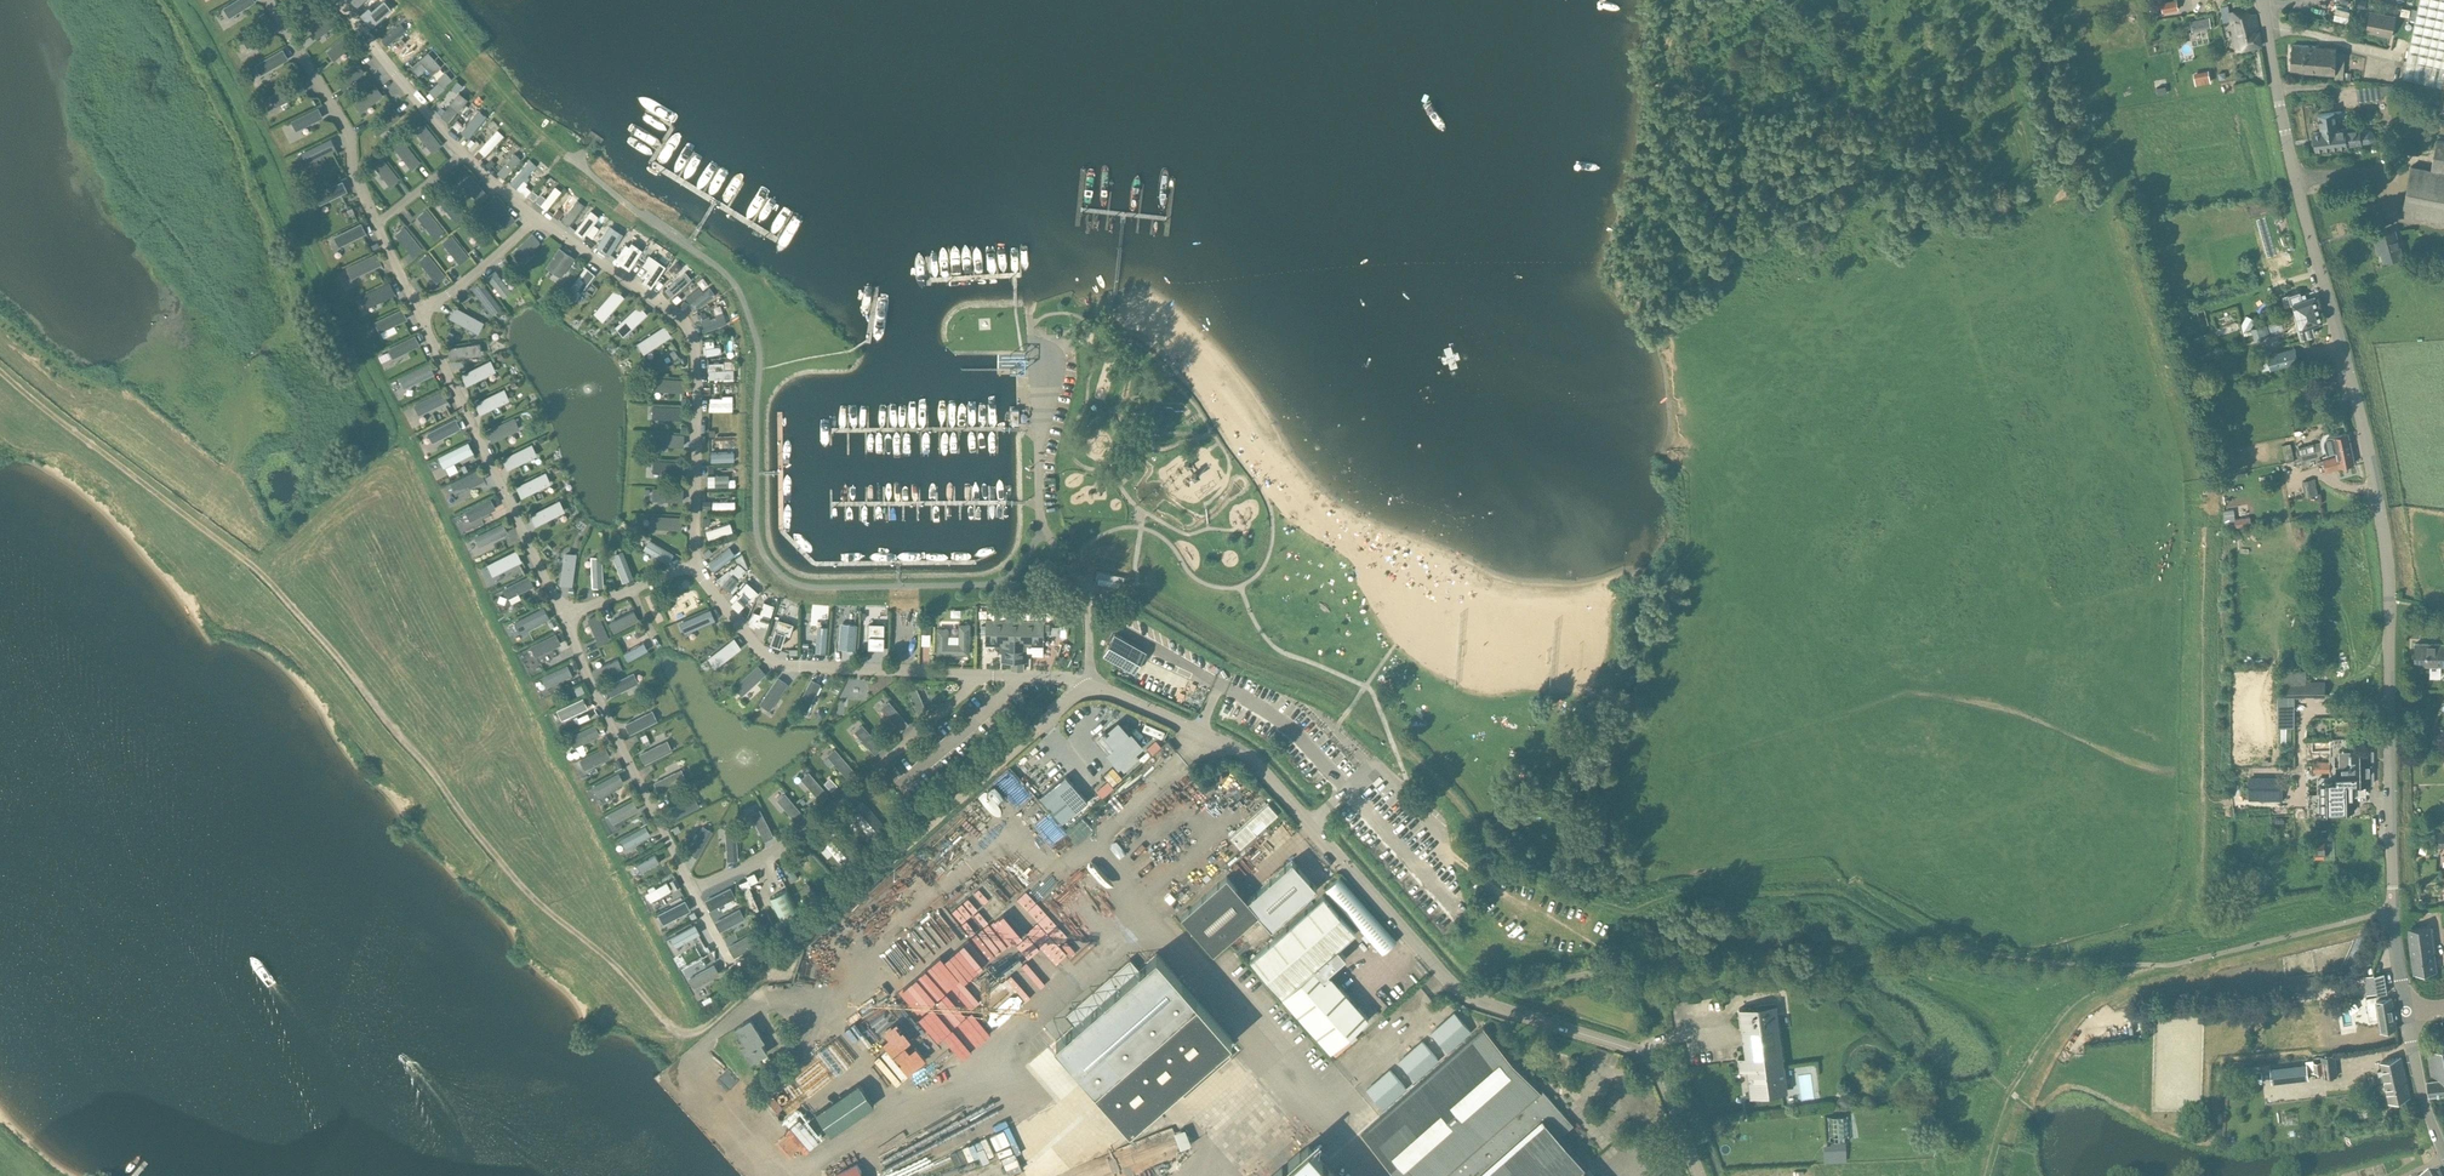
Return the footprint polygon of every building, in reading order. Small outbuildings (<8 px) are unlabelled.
[(223,6),(228,15),(253,0),(232,0),(223,6)] [(291,4),(298,12),(313,0),(295,0),(291,4)] [(366,18),(372,25),(397,5),(393,0),(387,0),(366,18)] [(2161,2),(2163,12),(2179,9),(2177,0),(2173,0),(2161,2)] [(2404,77),(2443,85),(2443,0),(2420,0),(2404,77)] [(2221,6),(2223,22),(2230,20),(2228,5),(2221,6)] [(332,10),(310,28),(317,36),(339,19),(332,10)] [(2395,17),(2371,12),(2367,32),(2391,37),(2395,17)] [(264,13),(258,16),(261,21),(267,18),(264,13)] [(2231,18),(2237,50),(2262,46),(2260,31),(2258,31),(2256,14),(2231,18)] [(2192,30),(2212,26),(2209,15),(2190,19),(2192,30)] [(267,21),(241,36),(247,46),(272,30),(267,21)] [(400,24),(382,37),(386,43),(404,30),(400,24)] [(420,26),(392,50),(399,58),(411,47),(417,55),(433,41),(420,26)] [(349,32),(327,49),(334,58),(356,40),(349,32)] [(2293,45),(2291,72),(2336,74),(2337,48),(2293,45)] [(283,47),(255,63),(261,73),(288,57),(283,47)] [(433,74),(442,67),(429,52),(412,67),(419,75),(427,68),(433,74)] [(358,62),(336,79),(343,87),(365,70),(358,62)] [(2196,85),(2211,82),(2209,70),(2194,73),(2196,85)] [(440,82),(430,91),(436,97),(445,88),(444,87),(453,79),(446,71),(437,79),(440,82)] [(301,77),(270,93),(275,103),(306,87),(301,77)] [(376,84),(354,101),(361,110),(383,93),(376,84)] [(2381,84),(2356,87),(2358,102),(2383,98),(2381,84)] [(2156,87),(2158,94),(2167,93),(2165,85),(2156,87)] [(460,89),(442,112),(449,118),(468,96),(460,89)] [(318,106),(291,119),(296,129),(323,115),(318,106)] [(394,106),(372,124),(378,132),(400,115),(394,106)] [(480,109),(462,129),(469,136),(487,115),(480,109)] [(2313,133),(2316,150),(2347,146),(2370,143),(2373,141),(2375,138),(2375,135),(2374,132),(2371,131),(2367,130),(2360,131),(2360,127),(2337,130),(2335,113),(2319,115),(2322,132),(2313,133)] [(424,122),(416,129),(433,151),(441,144),(424,122)] [(498,129),(480,148),(486,153),(503,135),(498,129)] [(331,137),(301,151),(306,161),(336,147),(331,137)] [(403,139),(394,145),(411,168),(420,161),(403,139)] [(2437,139),(2431,169),(2411,165),(2402,214),(2443,222),(2443,141),(2437,139)] [(515,151),(498,170),(504,176),(521,157),(515,151)] [(381,155),(373,161),(390,184),(398,177),(381,155)] [(531,158),(511,180),(517,186),(537,164),(531,158)] [(471,172),(462,179),(479,201),(488,194),(471,172)] [(343,178),(315,191),(320,202),(348,189),(343,178)] [(540,202),(547,208),(559,193),(545,182),(538,190),(545,196),(540,202)] [(447,191),(439,198),(456,220),(465,213),(447,191)] [(567,213),(562,219),(569,225),(585,206),(570,194),(562,203),(567,207),(564,210),(567,213)] [(497,197),(489,203),(506,225),(515,219),(497,197)] [(426,208),(418,214),(435,237),(443,230),(426,208)] [(590,208),(576,226),(583,234),(586,230),(593,234),(598,226),(593,222),(599,215),(590,208)] [(474,216),(465,223),(482,245),(491,238),(474,216)] [(361,221),(334,234),(339,244),(366,230),(361,221)] [(611,224),(597,243),(610,252),(623,233),(611,224)] [(404,226),(396,232),(413,254),(421,248),(404,226)] [(2379,245),(2384,262),(2403,257),(2396,230),(2373,236),(2376,246),(2379,245)] [(533,232),(513,250),(520,258),(541,239),(533,232)] [(451,233),(443,240),(460,262),(469,255),(451,233)] [(616,258),(630,268),(642,250),(632,243),(630,246),(626,244),(616,258)] [(560,246),(547,265),(562,275),(574,256),(560,246)] [(650,250),(643,260),(649,265),(644,272),(647,273),(644,277),(652,283),(667,262),(650,250)] [(376,251),(346,266),(351,277),(382,262),(376,251)] [(428,252),(420,259),(437,281),(446,274),(428,252)] [(676,278),(666,287),(672,294),(692,277),(681,264),(671,272),(676,278)] [(586,266),(567,291),(576,298),(595,272),(586,266)] [(496,269),(487,276),(503,296),(511,289),(496,269)] [(482,279),(472,286),(492,313),(502,306),(482,279)] [(389,281),(361,294),(366,305),(394,291),(389,281)] [(710,286),(691,300),(696,308),(716,293),(710,286)] [(616,287),(594,312),(603,319),(625,295),(616,287)] [(2275,317),(2276,322),(2286,319),(2297,315),(2298,317),(2309,314),(2308,310),(2319,307),(2315,296),(2307,298),(2306,292),(2302,294),(2301,291),(2283,296),(2286,306),(2294,303),(2296,311),(2275,317)] [(456,305),(450,315),(478,330),(484,320),(456,305)] [(641,305),(617,326),(624,334),(648,313),(641,305)] [(409,306),(403,309),(406,316),(412,313),(409,306)] [(402,307),(375,320),(380,331),(407,318),(406,316),(402,307)] [(2296,321),(2301,339),(2315,335),(2313,324),(2323,322),(2319,307),(2308,310),(2309,314),(2298,317),(2297,315),(2286,319),(2287,323),(2296,321)] [(710,315),(702,318),(706,329),(727,323),(723,311),(716,313),(717,317),(711,319),(710,315)] [(2247,314),(2242,327),(2250,330),(2255,317),(2247,314)] [(665,324),(638,342),(644,351),(672,334),(665,324)] [(2265,339),(2261,326),(2252,329),(2256,341),(2265,339)] [(415,334),(388,348),(393,357),(420,343),(415,334)] [(706,344),(704,344),(705,352),(707,352),(707,353),(722,352),(721,345),(714,346),(714,339),(706,339),(706,344)] [(479,342),(448,346),(450,359),(481,355),(479,342)] [(2268,355),(2271,368),(2299,361),(2296,348),(2268,355)] [(491,358),(461,373),(467,383),(496,369),(491,358)] [(725,361),(710,361),(710,376),(724,376),(724,378),(734,378),(734,368),(734,365),(735,365),(735,360),(725,360),(725,361)] [(428,362),(399,376),(404,387),(434,373),(428,362)] [(655,377),(654,388),(685,389),(686,378),(655,377)] [(505,387),(475,402),(480,412),(510,397),(505,387)] [(443,389),(414,404),(419,414),(448,399),(443,389)] [(710,401),(710,409),(733,410),(733,401),(710,401)] [(653,405),(653,416),(683,417),(683,406),(653,405)] [(515,416),(487,430),(492,440),(520,427),(515,416)] [(456,417),(428,431),(433,441),(461,427),(456,417)] [(2332,452),(2352,448),(2349,432),(2335,435),(2331,434),(2331,430),(2330,431),(2329,431),(2328,431),(2327,432),(2326,432),(2325,433),(2324,434),(2323,434),(2323,435),(2322,436),(2322,437),(2322,438),(2321,439),(2321,440),(2321,441),(2321,442),(2299,447),(2301,455),(2301,458),(2332,452)] [(654,432),(654,443),(684,445),(684,433),(654,432)] [(468,441),(439,456),(444,467),(474,451),(468,441)] [(532,442),(503,457),(508,467),(537,452),(532,442)] [(2291,443),(2283,444),(2286,461),(2294,459),(2291,443)] [(2355,462),(2352,448),(2332,452),(2333,455),(2320,458),(2322,468),(2355,462)] [(735,451),(712,451),(712,460),(735,460),(735,451)] [(654,459),(653,470),(683,472),(684,461),(654,459)] [(480,468),(451,482),(456,493),(485,479),(480,468)] [(546,471),(516,485),(522,495),(551,481),(546,471)] [(729,474),(708,474),(708,485),(729,485),(729,474)] [(2318,494),(2315,478),(2302,480),(2306,497),(2318,494)] [(653,487),(653,498),(684,500),(684,489),(653,487)] [(491,497),(465,510),(470,520),(496,507),(491,497)] [(560,499),(531,513),(536,523),(565,508),(560,499)] [(735,500),(713,500),(713,508),(735,508),(735,500)] [(652,515),(651,526),(683,528),(683,516),(652,515)] [(733,521),(707,522),(707,534),(733,533),(733,521)] [(504,522),(475,536),(479,546),(508,531),(504,522)] [(650,539),(644,548),(668,562),(674,553),(650,539)] [(730,546),(710,561),(715,568),(736,554),(730,546)] [(517,548),(488,563),(493,573),(522,558),(517,548)] [(565,550),(561,583),(573,584),(577,552),(565,550)] [(624,550),(613,554),(623,581),(634,577),(624,550)] [(603,555),(592,556),(593,586),(604,586),(603,555)] [(729,569),(718,578),(731,590),(739,582),(736,580),(746,569),(739,562),(735,567),(733,566),(729,570),(729,569)] [(1125,576),(1097,571),(1094,591),(1122,596),(1125,576)] [(529,574),(503,588),(508,598),(534,584),(529,574)] [(733,601),(731,603),(739,609),(748,599),(751,601),(755,596),(756,596),(757,595),(756,595),(759,592),(747,581),(734,595),(736,597),(733,601)] [(747,623),(754,627),(757,622),(767,626),(774,605),(764,601),(762,607),(762,606),(761,608),(762,608),(760,615),(754,611),(747,623)] [(544,605),(515,621),(520,631),(550,616),(544,605)] [(711,608),(680,621),(685,633),(716,620),(711,608)] [(635,611),(610,623),(614,632),(639,620),(635,611)] [(598,613),(588,619),(600,643),(610,639),(598,613)] [(778,619),(770,643),(781,647),(786,634),(790,635),(794,624),(778,619)] [(930,645),(931,622),(922,621),(921,645),(930,645)] [(986,621),(986,644),(996,644),(995,648),(999,651),(1002,651),(1002,661),(1026,662),(1026,651),(1032,651),(1032,655),(1042,655),(1043,622),(986,621)] [(868,648),(884,649),(884,624),(869,624),(868,648)] [(816,625),(814,650),(824,650),(826,625),(816,625)] [(856,626),(843,625),(841,649),(854,650),(856,626)] [(937,653),(969,654),(969,625),(959,625),(959,643),(948,643),(948,629),(938,629),(937,653)] [(556,632),(530,646),(535,656),(562,643),(556,632)] [(1115,632),(1103,654),(1135,671),(1147,650),(1115,632)] [(735,637),(709,657),(716,666),(743,646),(735,637)] [(644,641),(624,652),(629,660),(648,649),(644,641)] [(2416,643),(2415,665),(2443,665),(2443,644),(2416,643)] [(619,658),(593,669),(598,679),(623,668),(619,658)] [(568,664),(542,676),(546,686),(572,674),(568,664)] [(758,665),(735,686),(742,695),(766,673),(758,665)] [(2286,695),(2277,695),(2278,726),(2295,726),(2295,698),(2325,697),(2325,680),(2306,680),(2306,670),(2286,670),(2286,695)] [(635,673),(607,686),(612,695),(639,682),(635,673)] [(779,676),(760,703),(770,710),(788,683),(779,676)] [(810,679),(796,706),(806,711),(820,684),(810,679)] [(575,689),(578,697),(586,693),(582,685),(575,689)] [(916,688),(908,691),(918,714),(926,711),(916,688)] [(584,696),(557,709),(562,719),(588,707),(584,696)] [(888,700),(880,707),(900,730),(908,723),(888,700)] [(653,711),(626,724),(630,733),(658,720),(653,711)] [(595,723),(569,736),(574,747),(601,734),(595,723)] [(861,723),(854,730),(873,753),(881,746),(861,723)] [(1107,732),(1105,730),(1103,732),(1116,747),(1109,753),(1124,771),(1139,758),(1133,751),(1141,745),(1131,734),(1129,736),(1118,723),(1107,732)] [(668,740),(640,753),(645,762),(672,749),(668,740)] [(1151,753),(1161,745),(1156,740),(1147,748),(1151,753)] [(606,746),(580,759),(585,769),(611,756),(606,746)] [(835,748),(827,755),(847,778),(855,771),(835,748)] [(2370,783),(2370,751),(2352,751),(2352,753),(2350,753),(2350,766),(2338,766),(2338,782),(2322,782),(2322,815),(2356,815),(2355,783),(2370,783)] [(2330,761),(2314,761),(2313,771),(2330,771),(2330,761)] [(682,770),(655,783),(659,792),(686,779),(682,770)] [(808,771),(800,778),(820,801),(828,794),(808,771)] [(619,772),(594,786),(599,796),(625,782),(619,772)] [(1069,776),(1046,798),(1071,824),(1094,803),(1069,776)] [(2283,777),(2250,777),(2250,799),(2283,799),(2283,777)] [(784,793),(776,799),(796,822),(803,815),(784,793)] [(695,797),(668,810),(672,819),(700,806),(695,797)] [(634,799),(608,813),(613,823),(639,809),(634,799)] [(866,803),(852,816),(871,838),(885,825),(866,803)] [(1230,838),(1240,848),(1257,833),(1252,828),(1262,818),(1267,824),(1278,813),(1269,803),(1230,838)] [(759,809),(750,814),(763,841),(773,836),(759,809)] [(646,825),(621,839),(626,848),(651,834),(646,825)] [(703,825),(689,852),(698,857),(713,830),(703,825)] [(735,829),(725,830),(727,860),(737,860),(735,829)] [(839,830),(824,842),(843,866),(858,854),(839,830)] [(656,854),(638,864),(642,872),(660,862),(656,854)] [(913,859),(910,862),(925,880),(928,878),(913,859)] [(1248,899),(1227,876),(1181,916),(1214,952),(1259,912),(1272,927),(1317,888),(1292,860),(1248,899)] [(673,875),(666,878),(672,889),(679,886),(673,875)] [(1340,876),(1325,889),(1382,952),(1397,939),(1340,876)] [(667,881),(646,893),(650,901),(672,890),(667,881)] [(730,887),(704,900),(709,910),(735,897),(730,887)] [(744,889),(750,911),(757,909),(751,887),(744,889)] [(786,888),(769,897),(783,925),(800,917),(786,888)] [(1283,996),(1330,1051),(1368,1017),(1328,972),(1346,957),(1338,948),(1356,932),(1323,895),(1250,959),(1283,996)] [(686,899),(659,914),(664,924),(691,910),(686,899)] [(963,905),(924,936),(944,961),(922,978),(953,1017),(977,999),(964,982),(1024,935),(1004,910),(981,928),(963,905)] [(739,908),(714,922),(719,931),(744,918),(739,908)] [(693,924),(669,938),(674,948),(698,933),(693,924)] [(2431,926),(2408,929),(2414,974),(2437,971),(2431,926)] [(751,932),(727,946),(733,957),(757,943),(751,932)] [(1033,996),(1063,969),(1039,943),(1009,971),(1033,996)] [(685,966),(708,954),(703,946),(681,958),(685,966)] [(1054,1041),(1096,1089),(1197,999),(1156,952),(1138,968),(1130,959),(1065,1015),(1074,1025),(1054,1041)] [(713,964),(688,978),(693,988),(718,974),(713,964)] [(2388,992),(2385,972),(2375,974),(2378,994),(2388,992)] [(1004,978),(961,1018),(981,1040),(1025,1000),(1004,978)] [(2376,1000),(2381,1030),(2397,1028),(2396,1017),(2397,1017),(2396,1009),(2394,1009),(2393,997),(2376,1000)] [(1232,1057),(1224,1048),(1233,1040),(1197,999),(1096,1089),(1095,1089),(1131,1130),(1178,1089),(1186,1098),(1232,1057)] [(1747,1070),(1750,1092),(1787,1088),(1776,1004),(1739,1008),(1745,1057),(1738,1058),(1740,1071),(1747,1070)] [(850,1026),(831,1039),(847,1064),(865,1052),(887,1085),(925,1060),(913,1042),(911,1043),(894,1018),(878,1028),(885,1037),(878,1042),(881,1047),(869,1055),(850,1026)] [(765,1042),(760,1035),(750,1019),(735,1029),(745,1045),(741,1048),(751,1063),(767,1052),(761,1044),(765,1042)] [(1369,1040),(1376,1049),(1395,1034),(1387,1025),(1369,1040)] [(1574,1125),(1544,1090),(1540,1093),(1486,1029),(1362,1135),(1398,1175),(1575,1175),(1583,1169),(1559,1137),(1574,1125)] [(2430,1096),(2443,1093),(2443,1049),(2427,1052),(2432,1080),(2428,1081),(2430,1096)] [(2323,1072),(2324,1078),(2337,1076),(2335,1055),(2321,1056),(2322,1061),(2313,1062),(2315,1073),(2323,1072)] [(2386,1081),(2406,1076),(2401,1056),(2381,1061),(2383,1070),(2379,1071),(2380,1075),(2384,1074),(2385,1077),(2381,1078),(2382,1082),(2386,1081)] [(2283,1076),(2283,1083),(2308,1080),(2306,1065),(2270,1070),(2271,1078),(2283,1076)] [(2410,1096),(2406,1076),(2386,1081),(2390,1101),(2410,1096)] [(831,1134),(875,1104),(860,1083),(816,1112),(831,1134)] [(1155,1164),(1181,1153),(1170,1127),(1139,1140),(1143,1148),(1147,1146),(1155,1164)] [(1178,1148),(1189,1145),(1185,1128),(1174,1131),(1178,1148)] [(989,1135),(995,1149),(1009,1143),(1004,1129),(989,1135)] [(799,1130),(792,1136),(802,1148),(809,1142),(799,1130)] [(1846,1161),(1846,1143),(1823,1144),(1824,1162),(1846,1161)] [(1308,1145),(1273,1175),(1336,1175),(1308,1145)] [(1014,1153),(1001,1157),(1008,1175),(1020,1170),(1014,1153)] [(886,1165),(890,1174),(914,1165),(910,1156),(886,1165)] [(857,1164),(836,1175),(837,1175),(864,1175),(857,1164)]
